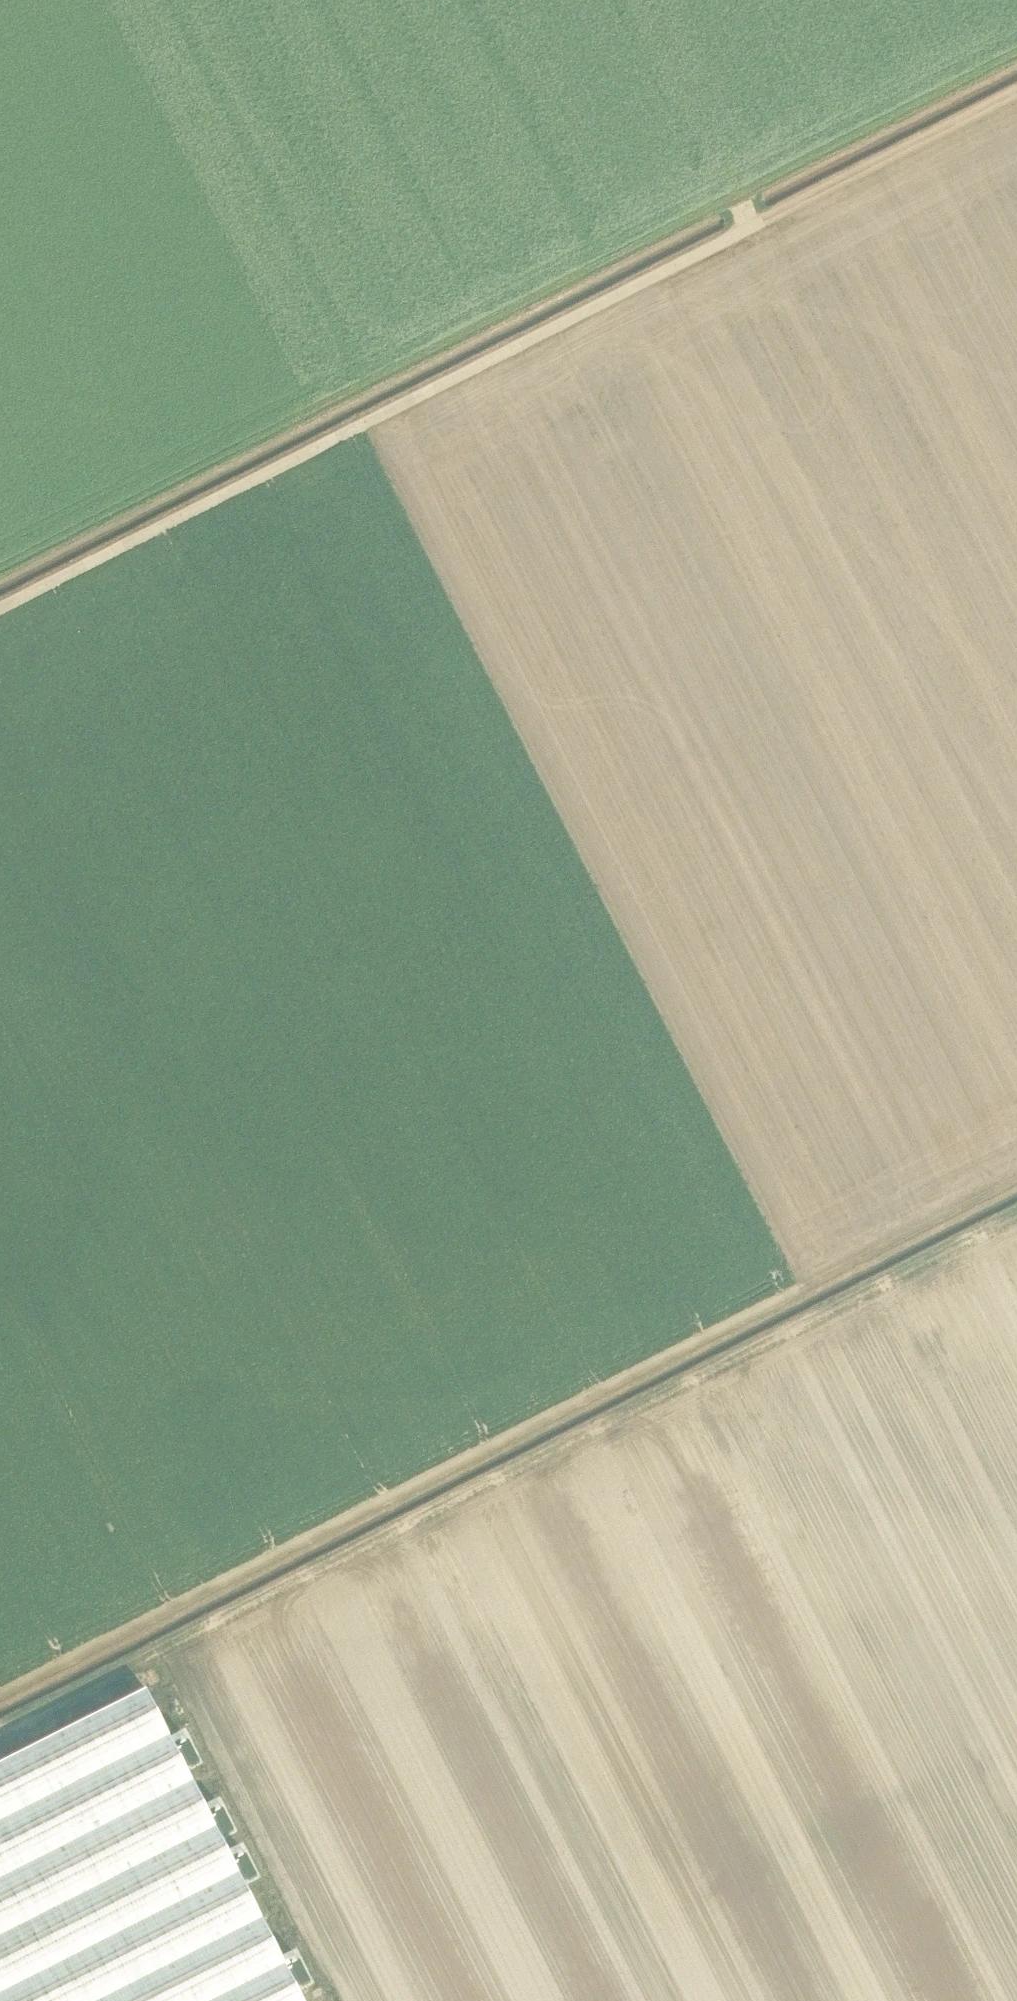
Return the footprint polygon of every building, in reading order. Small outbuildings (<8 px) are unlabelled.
[(0,1767),(0,2000),(311,2000),(156,1690),(0,1767)]
